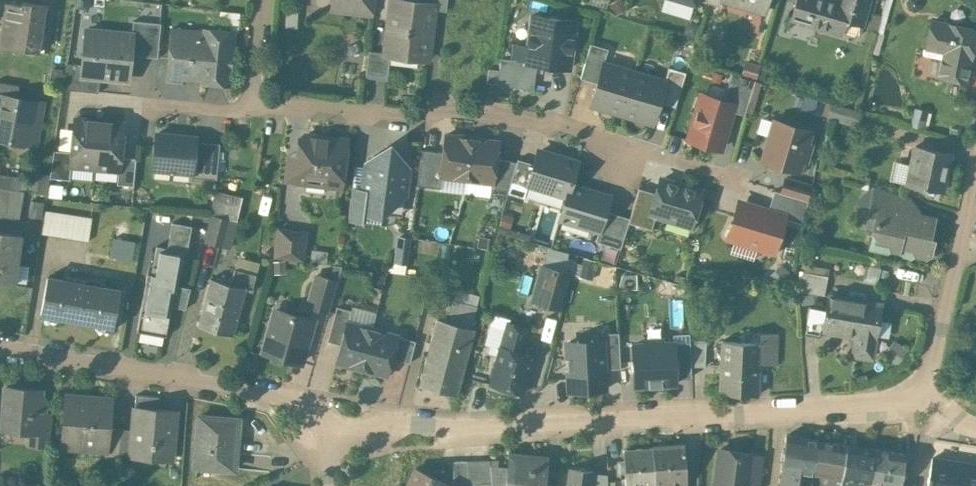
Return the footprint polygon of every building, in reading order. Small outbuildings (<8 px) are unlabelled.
[(333,9),(373,14),(375,0),(334,0),(333,9)] [(405,0),(394,0),(394,1),(390,4),(389,11),(392,14),(390,29),(429,34),(432,9),(433,3),(424,2),(405,0)] [(424,2),(433,3),(432,9),(446,11),(448,0),(424,0),(424,2)] [(791,21),(843,35),(847,21),(864,26),(872,0),(838,0),(836,5),(827,3),(828,0),(796,0),(791,21)] [(47,6),(24,2),(23,5),(9,3),(3,47),(40,53),(47,6)] [(576,21),(533,15),(527,61),(527,63),(537,64),(570,68),(576,21)] [(161,23),(133,21),(132,35),(133,35),(131,55),(158,58),(161,23)] [(933,21),(927,48),(925,48),(924,54),(942,58),(938,76),(966,82),(975,35),(975,30),(933,21)] [(429,34),(390,29),(387,53),(387,56),(390,57),(426,61),(429,34)] [(205,37),(188,36),(187,42),(184,44),(171,43),(168,79),(178,80),(182,76),(201,78),(201,82),(228,85),(233,33),(206,30),(205,37)] [(132,35),(86,31),(82,65),(82,75),(100,77),(129,79),(131,55),(133,35),(132,35)] [(357,40),(348,45),(353,55),(362,50),(357,40)] [(608,49),(591,43),(581,78),(598,83),(603,64),(604,64),(608,49)] [(388,81),(390,57),(387,56),(387,53),(370,51),(367,78),(388,81)] [(527,61),(501,58),(498,85),(534,90),(537,64),(527,63),(527,61)] [(742,71),(756,75),(759,63),(745,59),(742,71)] [(67,64),(63,89),(99,92),(100,77),(82,75),(82,65),(67,64)] [(604,64),(603,64),(598,83),(591,104),(622,113),(634,73),(604,64)] [(686,72),(669,67),(665,82),(659,102),(676,107),(686,72)] [(498,70),(488,69),(487,83),(497,84),(498,70)] [(665,82),(634,73),(622,113),(653,122),(659,102),(665,82)] [(754,81),(732,74),(724,100),(734,103),(731,111),(745,115),(754,81)] [(0,82),(0,94),(16,97),(18,85),(0,82)] [(0,94),(0,139),(36,146),(44,102),(16,97),(0,94)] [(709,96),(705,109),(697,113),(689,140),(720,149),(731,111),(734,103),(724,100),(709,96)] [(862,112),(831,103),(827,119),(858,128),(862,112)] [(100,121),(75,118),(72,152),(71,166),(95,169),(100,121)] [(124,123),(100,121),(95,169),(119,171),(120,157),(124,123)] [(810,131),(780,122),(776,134),(772,133),(764,159),(798,170),(810,131)] [(197,138),(157,134),(153,169),(192,173),(193,173),(196,142),(197,138)] [(346,140),(306,135),(302,138),(301,147),(300,147),(298,158),(296,181),(340,187),(346,140)] [(472,138),(446,135),(444,153),(441,177),(442,177),(467,180),(472,138)] [(498,141),(472,138),(467,180),(492,183),(493,183),(496,159),(498,141)] [(220,144),(196,142),(193,173),(192,173),(192,177),(217,180),(220,144)] [(380,213),(390,146),(368,164),(364,191),(362,211),(367,212),(380,213)] [(390,146),(380,213),(382,213),(404,196),(408,169),(390,146)] [(951,154),(916,146),(911,166),(912,167),(908,186),(907,186),(907,187),(926,191),(926,190),(942,193),(947,173),(945,172),(949,155),(950,155),(951,154)] [(444,153),(422,150),(418,186),(441,189),(442,177),(441,177),(444,153)] [(72,152),(54,151),(50,178),(70,180),(71,166),(72,152)] [(577,164),(538,152),(535,164),(529,183),(529,184),(568,195),(570,186),(577,164)] [(136,159),(120,157),(119,171),(117,185),(134,186),(136,159)] [(298,158),(287,157),(284,180),(296,181),(298,158)] [(517,162),(496,159),(493,183),(492,183),(491,195),(507,196),(508,193),(517,162)] [(535,164),(518,159),(517,162),(508,193),(524,199),(529,184),(529,183),(535,164)] [(28,187),(47,188),(47,171),(28,170),(28,187)] [(0,174),(0,187),(9,189),(18,190),(20,177),(0,174)] [(812,187),(786,179),(782,192),(808,200),(812,187)] [(702,192),(661,180),(657,194),(651,213),(656,214),(680,221),(682,216),(694,219),(702,192)] [(609,198),(570,186),(568,195),(561,218),(563,218),(563,220),(564,220),(565,219),(600,230),(606,211),(609,198)] [(0,187),(0,216),(4,217),(6,203),(7,203),(9,189),(0,187)] [(904,196),(875,187),(872,199),(879,201),(878,207),(880,208),(880,206),(901,211),(904,196)] [(657,194),(639,188),(630,218),(629,223),(652,230),(656,214),(651,213),(657,194)] [(18,190),(9,189),(7,203),(6,203),(4,217),(21,219),(25,191),(18,190)] [(364,191),(352,190),(348,219),(366,221),(367,212),(362,211),(364,191)] [(782,192),(775,190),(768,211),(785,216),(784,218),(802,223),(809,201),(808,200),(782,192)] [(242,199),(216,192),(210,214),(212,215),(205,243),(224,248),(227,237),(232,238),(242,199)] [(27,198),(27,214),(41,214),(41,198),(27,198)] [(768,211),(746,204),(745,208),(740,210),(737,209),(728,237),(759,246),(765,242),(776,246),(784,218),(785,216),(768,211)] [(901,211),(880,206),(880,208),(877,220),(874,223),(875,225),(872,238),(875,242),(874,246),(876,247),(879,251),(886,253),(891,250),(900,252),(903,257),(910,259),(915,256),(925,258),(930,255),(932,243),(929,239),(934,219),(918,215),(917,220),(905,218),(907,212),(901,211)] [(92,218),(46,211),(42,234),(89,241),(92,218)] [(630,218),(606,211),(600,230),(596,241),(621,249),(629,223),(630,218)] [(304,234),(277,230),(273,258),(301,261),(304,234)] [(0,232),(0,281),(15,283),(15,282),(10,281),(17,236),(21,237),(22,235),(0,232)] [(411,239),(399,238),(396,262),(408,263),(411,239)] [(135,242),(114,239),(110,256),(132,260),(135,242)] [(185,251),(157,246),(152,270),(148,269),(137,330),(137,331),(166,336),(174,294),(177,295),(185,251)] [(572,274),(543,266),(533,301),(563,309),(572,274)] [(257,275),(235,269),(231,284),(246,288),(245,290),(252,292),(257,275)] [(828,276),(805,272),(801,292),(824,295),(828,276)] [(338,281),(317,275),(308,306),(329,312),(338,281)] [(120,290),(48,278),(41,314),(72,319),(72,320),(83,321),(114,326),(120,290)] [(231,284),(211,279),(198,326),(233,335),(245,290),(246,288),(231,284)] [(881,305),(829,295),(826,309),(822,330),(823,330),(857,336),(854,354),(872,357),(881,305)] [(477,306),(454,300),(450,314),(453,315),(473,320),(477,306)] [(351,310),(337,306),(328,341),(341,345),(347,322),(348,322),(351,310)] [(826,309),(810,307),(805,333),(822,336),(823,330),(822,330),(826,309)] [(312,320),(277,310),(265,353),(300,363),(312,320)] [(488,330),(499,332),(502,314),(491,312),(488,330)] [(473,320),(453,315),(451,322),(437,318),(419,384),(457,394),(475,328),(471,327),(473,320)] [(348,322),(347,322),(341,345),(337,362),(362,369),(373,328),(348,322)] [(528,328),(507,322),(501,346),(500,346),(490,384),(523,393),(533,355),(522,352),(528,328)] [(398,335),(373,328),(362,369),(387,376),(392,358),(397,336),(398,335)] [(777,334),(760,333),(760,343),(761,343),(760,364),(776,364),(777,334)] [(416,341),(397,336),(392,358),(410,363),(416,341)] [(644,344),(633,345),(634,349),(634,356),(635,385),(649,385),(650,387),(662,386),(662,384),(676,383),(674,343),(664,343),(664,339),(643,340),(644,344)] [(603,341),(593,342),(593,340),(577,340),(577,342),(566,343),(569,391),(606,389),(603,341)] [(706,340),(690,340),(691,364),(705,365),(706,340)] [(760,343),(722,341),(720,393),(758,394),(760,364),(761,343),(760,343)] [(41,390),(6,387),(2,429),(31,432),(38,432),(39,412),(41,390)] [(111,401),(67,397),(63,443),(82,444),(83,440),(107,443),(109,427),(111,401)] [(176,411),(137,407),(135,430),(133,455),(171,458),(176,411)] [(52,414),(39,412),(38,432),(31,432),(30,446),(49,447),(52,414)] [(240,419),(199,416),(195,467),(233,470),(236,438),(238,438),(240,419)] [(121,428),(109,427),(107,443),(106,455),(119,456),(121,428)] [(135,430),(121,428),(119,456),(132,458),(133,455),(135,430)] [(788,436),(780,485),(796,485),(799,470),(814,473),(818,440),(788,436)] [(818,440),(814,473),(830,475),(828,485),(841,485),(847,445),(818,440)] [(847,445),(841,485),(854,485),(855,479),(870,482),(875,449),(847,445)] [(653,448),(655,483),(665,482),(665,485),(684,485),(681,446),(653,448)] [(624,450),(626,485),(646,485),(646,484),(655,483),(653,448),(624,450)] [(720,449),(715,484),(726,485),(747,485),(752,453),(720,449)] [(875,449),(870,482),(885,484),(884,485),(900,485),(905,453),(875,449)] [(510,452),(508,467),(506,485),(544,485),(546,470),(548,455),(510,452)] [(752,453),(747,485),(760,485),(765,455),(752,453)] [(934,458),(931,477),(930,477),(929,483),(930,483),(929,485),(975,485),(975,465),(934,458)] [(454,461),(455,485),(468,485),(468,483),(468,460),(454,461)] [(490,460),(468,460),(468,483),(490,482),(490,460)] [(492,465),(494,485),(506,485),(508,467),(492,465)] [(570,468),(568,485),(592,485),(593,471),(570,468)] [(408,485),(443,485),(445,482),(416,469),(408,485)] [(546,470),(544,485),(556,485),(558,471),(546,470)]
